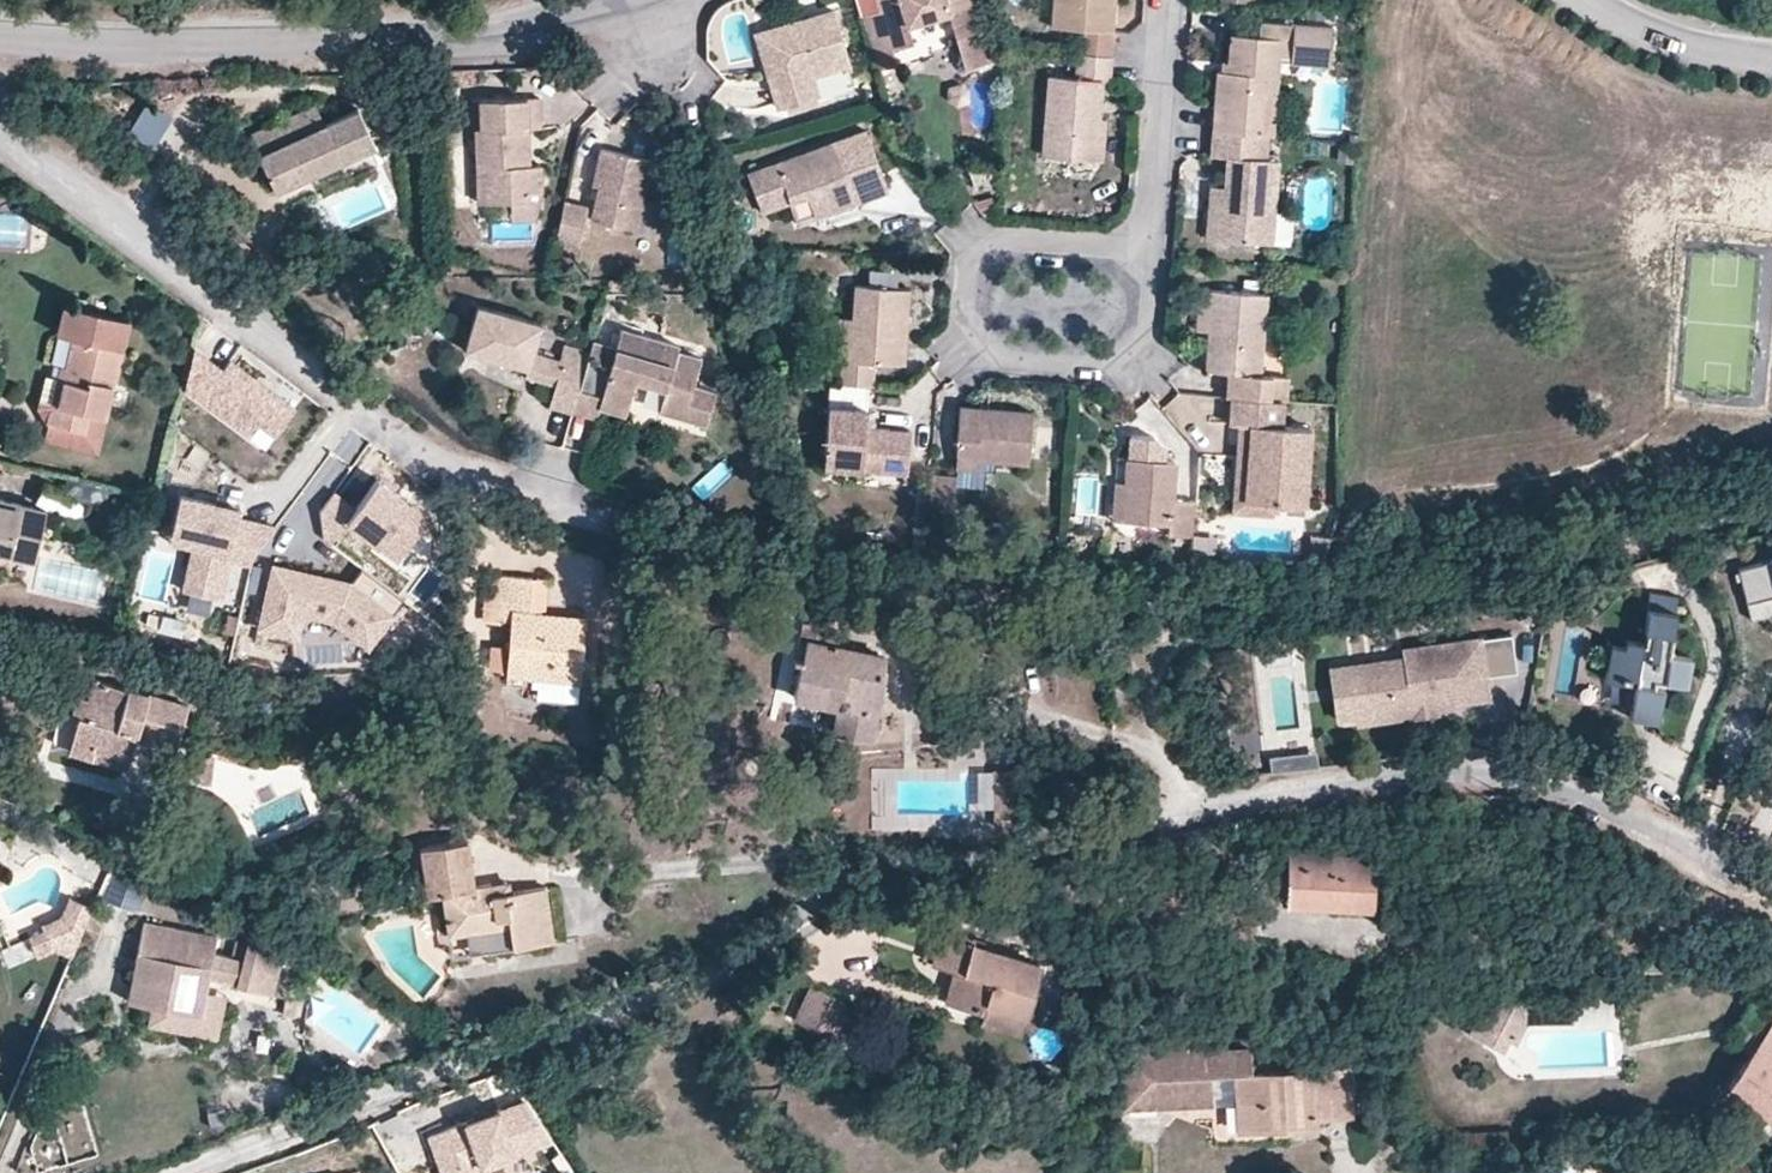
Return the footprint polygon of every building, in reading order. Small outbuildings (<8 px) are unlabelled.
[(861,13),(877,67),(896,62),(892,46),(912,40),(907,21),(947,9),(964,66),(985,59),(967,0),(877,0),(879,7),(861,13)] [(1082,50),(1112,52),(1117,0),(1055,0),(1054,24),(1086,25),(1082,50)] [(789,102),(815,97),(823,94),(819,75),(853,64),(842,10),(763,31),(775,77),(784,76),(789,102)] [(1215,66),(1210,126),(1255,130),(1258,90),(1271,92),(1275,56),(1276,36),(1290,36),(1287,57),(1328,61),(1332,23),(1258,15),(1256,30),(1229,29),(1224,67),(1215,66)] [(1275,56),(1287,57),(1290,36),(1276,36),(1275,56)] [(1112,52),(1082,50),(1079,76),(1053,73),(1045,154),(1095,160),(1101,113),(1103,74),(1110,75),(1112,52)] [(782,105),(789,102),(784,76),(775,77),(782,105)] [(1255,130),(1267,131),(1271,92),(1258,90),(1255,130)] [(471,130),(472,200),(508,199),(508,217),(543,216),(542,167),(526,167),(525,126),(536,125),(535,94),(477,95),(478,130),(471,130)] [(249,148),(267,185),(367,138),(349,102),(316,117),(307,97),(242,128),(252,147),(249,148)] [(817,105),(815,97),(789,102),(791,112),(817,105)] [(1101,113),(1095,160),(1104,160),(1109,115),(1101,113)] [(1266,154),(1267,131),(1255,130),(1210,126),(1207,149),(1222,152),(1219,181),(1216,204),(1210,203),(1209,234),(1271,239),(1277,157),(1266,154)] [(867,128),(831,141),(842,170),(877,157),(867,128)] [(824,191),(831,211),(889,191),(877,157),(842,170),(831,141),(746,170),(761,213),(790,202),(824,191)] [(650,159),(597,146),(588,186),(596,188),(589,219),(633,229),(650,159)] [(1198,233),(1209,234),(1210,203),(1216,204),(1219,181),(1204,179),(1198,233)] [(798,223),(831,211),(824,191),(790,202),(798,223)] [(587,203),(563,198),(555,239),(579,244),(587,203)] [(839,358),(838,382),(871,383),(873,361),(900,363),(904,289),(853,286),(851,318),(841,317),(839,358)] [(1204,335),(1207,290),(1192,288),(1189,334),(1204,335)] [(1234,398),(1284,401),(1286,378),(1256,376),(1262,294),(1207,290),(1204,335),(1201,371),(1226,373),(1224,397),(1234,398)] [(32,398),(47,416),(80,422),(85,410),(101,411),(116,345),(124,342),(128,313),(62,297),(53,326),(69,331),(59,371),(41,366),(32,398)] [(464,348),(528,367),(533,351),(541,323),(477,304),(464,348)] [(839,358),(841,317),(820,316),(818,357),(839,358)] [(616,339),(610,359),(627,364),(633,344),(616,339)] [(582,366),(567,416),(594,424),(598,414),(600,405),(625,413),(632,389),(645,392),(648,383),(663,388),(661,397),(653,421),(679,429),(683,418),(706,425),(712,403),(689,396),(697,369),(670,361),(672,356),(633,344),(627,364),(610,359),(587,352),(582,366)] [(215,366),(187,345),(178,384),(244,431),(254,418),(270,430),(289,403),(222,356),(215,366)] [(562,360),(582,366),(587,352),(566,346),(562,360)] [(525,378),(554,386),(561,362),(562,360),(533,351),(528,367),(525,378)] [(547,410),(567,416),(582,366),(562,360),(561,362),(554,386),(547,410)] [(648,383),(645,392),(661,397),(663,388),(648,383)] [(1287,423),(1288,402),(1284,401),(1234,398),(1233,420),(1247,421),(1259,422),(1254,498),(1283,501),(1310,503),(1316,425),(1287,423)] [(600,405),(598,414),(622,421),(625,413),(600,405)] [(868,409),(828,405),(822,465),(907,472),(911,431),(867,427),(868,409)] [(953,457),(982,459),(1031,461),(1034,411),(956,407),(953,457)] [(80,422),(47,416),(42,435),(91,447),(101,411),(85,410),(80,422)] [(683,418),(679,429),(702,436),(706,425),(683,418)] [(1282,515),(1283,501),(1254,498),(1259,422),(1247,421),(1240,512),(1282,515)] [(1126,434),(1126,458),(1165,459),(1167,447),(1154,435),(1126,434)] [(981,473),(982,459),(953,457),(952,471),(981,473)] [(1168,535),(1192,537),(1195,497),(1173,496),(1175,459),(1165,459),(1126,458),(1125,482),(1125,520),(1169,523),(1168,535)] [(416,504),(370,473),(348,503),(326,488),(313,507),(317,533),(325,539),(340,517),(392,553),(418,517),(416,504)] [(925,480),(923,511),(949,511),(949,481),(925,480)] [(1112,518),(1125,520),(1125,482),(1114,480),(1112,518)] [(210,495),(173,487),(166,518),(192,524),(178,583),(214,591),(223,551),(246,556),(247,548),(270,519),(233,511),(235,501),(227,499),(210,495)] [(210,495),(227,499),(228,494),(211,490),(210,495)] [(32,552),(45,501),(0,491),(0,546),(32,552)] [(1190,568),(1213,569),(1215,538),(1192,537),(1190,568)] [(1066,556),(1079,558),(1079,542),(1066,541),(1066,556)] [(1733,560),(1742,595),(1771,588),(1771,550),(1733,560)] [(342,574),(265,561),(254,623),(292,629),(296,606),(326,611),(360,638),(396,591),(354,558),(342,574)] [(532,608),(534,579),(494,576),(492,618),(515,620),(511,673),(534,675),(583,678),(587,616),(532,613),(532,608)] [(534,579),(532,608),(546,609),(548,580),(534,579)] [(1626,698),(1659,702),(1661,686),(1653,685),(1655,672),(1682,676),(1685,650),(1662,647),(1670,590),(1640,586),(1635,625),(1623,623),(1622,636),(1601,633),(1594,682),(1619,685),(1620,677),(1628,679),(1626,698)] [(817,658),(806,689),(841,702),(834,723),(870,735),(894,666),(849,650),(854,631),(813,616),(807,637),(823,643),(817,658)] [(481,665),(495,664),(494,638),(480,639),(481,665)] [(1513,676),(1507,638),(1397,654),(1399,662),(1345,670),(1353,721),(1407,713),(1406,702),(1429,698),(1431,710),(1432,710),(1484,702),(1481,681),(1513,676)] [(800,706),(806,689),(817,658),(793,648),(773,697),(800,706)] [(75,710),(86,672),(76,669),(65,708),(75,710)] [(1334,724),(1353,721),(1345,670),(1326,673),(1334,724)] [(184,700),(86,672),(75,710),(66,742),(123,758),(131,730),(172,741),(184,700)] [(581,696),(583,678),(534,675),(533,693),(581,696)] [(1406,702),(1407,713),(1353,721),(1354,729),(1433,718),(1432,710),(1431,710),(1429,698),(1406,702)] [(1656,722),(1659,702),(1626,698),(1623,718),(1656,722)] [(66,742),(75,710),(65,708),(56,705),(47,737),(66,742)] [(226,778),(231,752),(211,748),(206,775),(226,778)] [(987,785),(1012,787),(1011,755),(987,752),(987,785)] [(1297,772),(1314,770),(1313,755),(1295,758),(1297,772)] [(201,783),(198,758),(188,765),(184,774),(194,784),(201,783)] [(1297,772),(1295,758),(1269,761),(1270,775),(1297,772)] [(1011,807),(1012,787),(987,785),(987,808),(1011,807)] [(464,840),(419,845),(424,890),(447,888),(452,927),(465,925),(507,921),(509,940),(546,936),(540,884),(503,888),(502,875),(468,879),(464,840)] [(1346,897),(1347,912),(1381,913),(1385,860),(1331,859),(1331,847),(1296,847),(1295,896),(1346,897)] [(116,872),(115,872),(102,906),(132,917),(146,885),(116,872)] [(70,954),(91,905),(67,896),(58,913),(40,921),(43,927),(26,934),(35,956),(57,948),(70,954)] [(1296,912),(1347,912),(1346,897),(1295,896),(1296,912)] [(122,998),(148,1006),(197,1012),(201,993),(205,979),(232,984),(238,991),(273,997),(280,961),(267,947),(246,942),(244,960),(212,952),(216,937),(140,919),(122,998)] [(938,992),(985,1009),(989,1000),(1022,1013),(1039,969),(967,942),(972,930),(941,919),(929,950),(951,958),(938,992)] [(467,945),(509,940),(507,921),(465,925),(467,945)] [(836,1040),(853,1002),(814,984),(797,1023),(836,1040)] [(197,1012),(148,1006),(143,1026),(216,1041),(224,997),(201,993),(197,1012)] [(1512,1036),(1521,1013),(1569,1013),(1569,993),(1480,993),(1466,1032),(1500,1044),(1505,1033),(1512,1036)] [(989,1000),(985,1009),(979,1024),(1013,1036),(1022,1013),(989,1000)] [(1771,1105),(1771,1026),(1735,1081),(1771,1105)] [(1142,1055),(1177,1055),(1176,1043),(1142,1043),(1142,1050),(1142,1055)] [(1143,1091),(1142,1055),(1142,1050),(1113,1049),(1114,1104),(1203,1104),(1203,1090),(1143,1091)] [(1241,1054),(1177,1055),(1142,1055),(1143,1091),(1203,1090),(1203,1078),(1227,1079),(1228,1133),(1305,1133),(1305,1118),(1339,1118),(1339,1074),(1241,1078),(1241,1054)] [(201,1097),(205,1120),(222,1117),(218,1094),(201,1097)] [(427,1131),(444,1172),(493,1172),(489,1164),(551,1140),(520,1101),(427,1131)]
